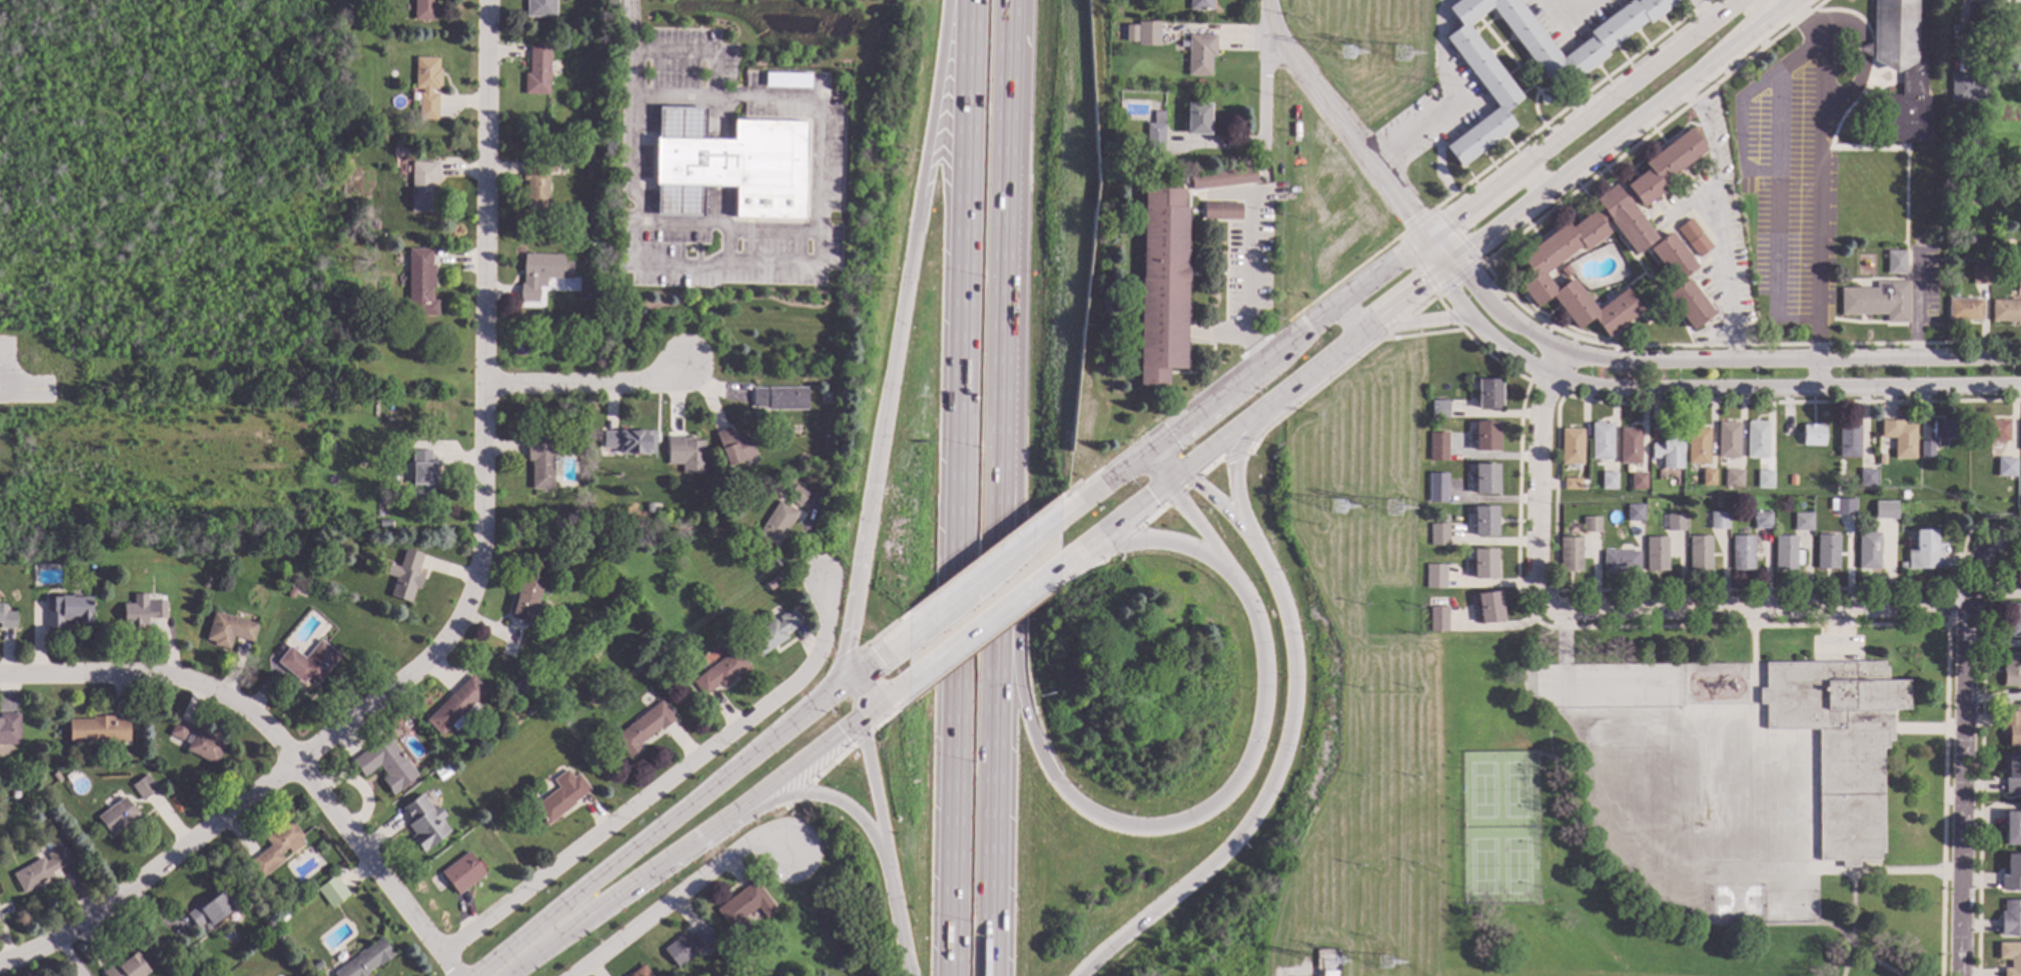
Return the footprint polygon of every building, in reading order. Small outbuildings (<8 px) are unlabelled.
[(414,20),(415,0),(435,0),(434,21),(414,20)] [(526,17),(527,0),(556,0),(555,18),(526,17)] [(1188,10),(1188,0),(1212,0),(1212,11),(1188,10)] [(1447,9),(1459,0),(1517,0),(1561,59),(1590,36),(1588,33),(1631,0),(1633,3),(1637,0),(1680,0),(1648,25),(1645,21),(1605,52),(1607,56),(1574,81),(1564,68),(1546,82),(1490,8),(1467,26),(1522,98),(1503,112),(1514,126),(1460,168),(1444,147),(1497,107),(1444,38),(1460,26),(1447,9)] [(1872,43),(1873,0),(1918,0),(1917,50),(1923,50),(1923,62),(1925,62),(1926,75),(1922,75),(1922,80),(1925,80),(1925,97),(1927,96),(1927,117),(1929,118),(1928,143),(1886,142),(1887,96),(1901,96),(1901,73),(1872,62),(1872,59),(1852,50),(1872,43)] [(1157,47),(1136,46),(1136,23),(1158,23),(1157,47)] [(1135,43),(1124,43),(1124,27),(1135,27),(1135,43)] [(1215,58),(1211,58),(1211,76),(1188,76),(1188,36),(1215,36),(1215,58)] [(550,44),(549,96),(524,95),(525,74),(529,74),(530,43),(550,44)] [(438,70),(441,70),(441,87),(438,87),(438,90),(431,90),(431,94),(437,94),(436,118),(419,118),(419,94),(422,94),(422,89),(415,89),(416,59),(438,59),(438,70)] [(809,88),(809,73),(764,72),(763,87),(809,88)] [(1952,74),(1987,75),(1986,104),(1950,103),(1952,74)] [(1209,136),(1186,135),(1186,104),(1210,104),(1209,136)] [(1164,112),(1164,125),(1165,125),(1164,156),(1163,156),(1162,167),(1153,166),(1154,156),(1146,156),(1147,124),(1153,124),(1153,111),(1164,112)] [(792,186),(655,183),(656,135),(735,137),(735,118),(794,119),(792,186)] [(1706,150),(1662,185),(1666,189),(1642,208),(1624,185),(1647,168),(1643,163),(1689,128),(1706,150)] [(548,163),(555,163),(555,173),(548,173),(547,210),(526,209),(526,181),(522,181),(523,160),(549,160),(548,163)] [(438,164),(437,185),(433,185),(432,213),(411,213),(412,164),(438,164)] [(1256,182),(1192,191),(1190,175),(1254,166),(1256,182)] [(1629,205),(1630,204),(1656,239),(1633,256),(1592,200),(1614,184),(1629,205)] [(702,216),(703,186),(689,186),(689,194),(656,193),(655,215),(702,216)] [(1183,190),(1183,208),(1187,208),(1185,267),(1187,267),(1186,332),(1185,371),(1168,370),(1167,387),(1139,386),(1143,189),(1183,190)] [(1241,221),(1204,220),(1204,203),(1242,203),(1241,221)] [(1609,234),(1585,252),(1581,246),(1544,274),(1556,291),(1573,279),(1596,310),(1625,288),(1642,311),(1606,338),(1592,320),(1577,332),(1551,298),(1536,309),(1520,288),(1533,277),(1519,258),(1565,223),(1569,228),(1592,211),(1609,234)] [(1701,233),(1687,243),(1676,229),(1690,219),(1701,233)] [(1696,267),(1674,284),(1648,249),(1669,233),(1696,267)] [(1698,259),(1687,245),(1701,233),(1712,248),(1698,259)] [(431,251),(431,266),(435,266),(435,289),(432,289),(431,301),(437,301),(437,316),(404,315),(405,301),(407,301),(409,250),(431,251)] [(1906,275),(1886,275),(1887,251),(1906,251),(1906,275)] [(563,256),(562,279),(545,279),(545,285),(538,285),(538,303),(520,302),(520,285),(523,285),(524,255),(563,256)] [(1566,265),(1572,273),(1564,280),(1558,271),(1566,265)] [(1988,286),(1972,285),(1972,267),(1988,267),(1988,286)] [(1713,314),(1691,331),(1665,296),(1687,279),(1713,314)] [(1909,323),(1886,323),(1886,315),(1841,316),(1840,289),(1875,289),(1875,282),(1908,282),(1909,323)] [(587,293),(578,293),(579,285),(587,285),(587,293)] [(1982,322),(1947,321),(1948,299),(1982,300),(1982,322)] [(1991,300),(2020,301),(2020,323),(1991,322),(1991,300)] [(1500,410),(1477,410),(1478,380),(1501,380),(1500,410)] [(807,390),(806,411),(768,410),(768,407),(752,407),(753,389),(807,390)] [(1448,419),(1432,419),(1431,401),(1447,401),(1448,419)] [(1903,425),(1915,425),(1915,459),(1893,459),(1893,438),(1880,438),(1880,421),(1903,420),(1903,425)] [(2008,442),(1980,442),(1980,420),(2008,421),(2008,442)] [(1759,423),(1768,423),(1768,459),(1746,459),(1746,422),(1759,422),(1759,423)] [(1958,439),(1946,439),(1946,446),(1936,446),(1936,439),(1932,439),(1932,422),(1958,422),(1958,439)] [(1498,452),(1474,452),(1474,423),(1498,423),(1498,452)] [(1603,424),(1612,424),(1612,460),(1591,460),(1591,423),(1603,423),(1603,424)] [(1739,458),(1717,458),(1717,424),(1739,424),(1739,458)] [(1860,458),(1838,458),(1838,424),(1860,424),(1860,458)] [(1815,426),(1825,426),(1825,446),(1802,446),(1802,426),(1805,426),(1805,425),(1815,425),(1815,426)] [(734,440),(747,435),(755,456),(728,467),(715,433),(729,428),(734,440)] [(1641,464),(1619,464),(1618,429),(1640,429),(1641,464)] [(1582,465),(1561,465),(1561,430),(1582,430),(1582,465)] [(1709,464),(1687,464),(1687,430),(1709,430),(1709,464)] [(619,433),(655,434),(654,453),(649,453),(649,455),(619,455),(619,448),(602,448),(603,432),(619,432),(619,433)] [(1447,460),(1430,461),(1430,433),(1447,433),(1447,460)] [(1674,440),(1682,440),(1682,469),(1662,469),(1662,457),(1651,458),(1651,443),(1662,443),(1662,440),(1669,440),(1669,437),(1674,437),(1674,440)] [(695,441),(704,441),(704,474),(681,474),(681,465),(667,465),(667,438),(695,438),(695,441)] [(553,491),(531,490),(531,461),(526,461),(526,439),(553,439),(553,491)] [(1932,458),(1921,459),(1920,442),(1932,442),(1932,458)] [(431,463),(435,463),(435,485),(433,485),(433,499),(413,499),(412,450),(431,450),(431,463)] [(2015,478),(1997,478),(1997,459),(2015,459),(2015,478)] [(1498,495),(1474,495),(1474,465),(1498,465),(1498,495)] [(1714,487),(1702,486),(1702,469),(1705,469),(1715,470),(1714,487)] [(1875,470),(1875,487),(1859,487),(1860,469),(1875,470)] [(1742,470),(1742,488),(1724,487),(1724,470),(1742,470)] [(1772,489),(1757,489),(1757,472),(1772,472),(1772,489)] [(1445,503),(1446,473),(1427,473),(1427,502),(1445,503)] [(1617,473),(1616,490),(1600,490),(1601,473),(1617,473)] [(1645,490),(1630,490),(1631,473),(1646,473),(1645,490)] [(831,480),(828,486),(821,483),(823,477),(831,480)] [(1580,490),(1563,491),(1563,479),(1580,478),(1580,490)] [(808,493),(799,507),(786,499),(795,485),(808,493)] [(1855,517),(1835,517),(1836,512),(1830,511),(1830,498),(1855,499),(1855,517)] [(799,513),(776,547),(757,534),(780,500),(799,513)] [(1896,501),(1874,501),(1874,519),(1896,519),(1896,501)] [(653,513),(645,513),(645,503),(653,503),(653,513)] [(1643,522),(1626,522),(1626,505),(1643,505),(1643,522)] [(1497,537),(1473,537),(1473,507),(1497,507),(1497,537)] [(580,514),(573,520),(570,515),(576,510),(580,514)] [(1728,530),(1709,530),(1709,513),(1729,513),(1728,530)] [(1772,529),(1753,529),(1753,513),(1772,513),(1772,529)] [(1685,532),(1666,532),(1666,514),(1685,514),(1685,532)] [(1812,531),(1793,531),(1793,514),(1813,514),(1812,531)] [(1600,534),(1582,534),(1582,517),(1600,517),(1600,534)] [(390,531),(378,531),(378,521),(390,521),(390,531)] [(1448,525),(1448,547),(1429,547),(1430,524),(1448,525)] [(1935,544),(1942,544),(1942,569),(1906,569),(1907,550),(1914,550),(1914,530),(1935,530),(1935,544)] [(365,541),(352,542),(351,534),(364,533),(365,541)] [(1879,570),(1870,570),(1870,574),(1858,574),(1858,533),(1879,533),(1879,570)] [(1838,570),(1816,570),(1816,535),(1838,536),(1838,570)] [(1710,572),(1689,571),(1689,536),(1710,536),(1710,572)] [(1796,551),(1802,551),(1802,566),(1796,566),(1796,571),(1774,571),(1774,536),(1796,536),(1796,551)] [(1753,572),(1731,571),(1731,537),(1753,537),(1753,572)] [(1581,573),(1560,573),(1560,538),(1561,538),(1581,538),(1581,573)] [(244,552),(236,552),(236,539),(244,539),(244,552)] [(1667,572),(1646,571),(1646,539),(1667,539),(1667,572)] [(423,554),(417,572),(423,574),(418,590),(414,589),(409,604),(389,597),(395,578),(383,574),(387,564),(398,568),(405,548),(423,554)] [(1496,579),(1473,579),(1473,568),(1465,568),(1465,563),(1473,563),(1472,550),(1496,549),(1496,579)] [(1639,573),(1602,573),(1602,552),(1635,552),(1639,552),(1639,573)] [(1446,565),(1445,590),(1425,589),(1426,565),(1446,565)] [(544,580),(531,624),(510,618),(516,595),(514,594),(516,586),(519,587),(522,573),(544,580)] [(782,583),(770,591),(764,583),(777,574),(782,583)] [(296,589),(293,599),(286,597),(289,587),(296,589)] [(1503,621),(1480,624),(1476,595),(1499,592),(1503,621)] [(148,601),(155,601),(155,602),(166,601),(167,618),(148,619),(148,626),(143,626),(143,628),(136,628),(136,631),(130,631),(130,626),(123,626),(123,604),(133,604),(133,594),(148,593),(148,601)] [(72,598),(92,597),(92,617),(91,617),(91,623),(79,623),(79,621),(63,621),(63,629),(47,629),(46,602),(52,602),(52,598),(61,598),(60,596),(72,596),(72,598)] [(16,629),(0,629),(0,604),(1,604),(1,613),(16,613),(16,629)] [(2009,605),(2020,606),(2020,637),(2007,637),(2007,621),(2008,621),(2009,605)] [(803,623),(789,633),(788,631),(785,633),(788,638),(761,657),(748,638),(775,620),(778,623),(781,621),(778,617),(792,607),(803,623)] [(1447,632),(1429,632),(1429,607),(1448,607),(1447,632)] [(258,624),(253,643),(233,637),(229,651),(213,646),(214,643),(206,640),(214,612),(258,624)] [(731,646),(723,652),(718,644),(726,639),(731,646)] [(340,657),(316,685),(308,678),(303,684),(277,662),(290,646),(304,658),(320,640),(340,657)] [(748,667),(722,687),(719,682),(716,684),(718,687),(704,698),(692,682),(735,649),(748,667)] [(2003,654),(2020,654),(2020,686),(2002,685),(2003,654)] [(1764,662),(1883,661),(1883,667),(1887,667),(1887,680),(1907,679),(1907,710),(1892,710),(1892,741),(1887,741),(1887,747),(1881,747),(1882,853),(1880,853),(1880,860),(1859,860),(1859,866),(1840,866),(1840,859),(1818,859),(1817,729),(1765,729),(1764,704),(1758,704),(1758,688),(1765,688),(1764,662)] [(672,671),(663,676),(659,668),(668,663),(672,671)] [(486,690),(460,716),(465,721),(455,731),(450,726),(440,736),(425,721),(470,675),(486,690)] [(527,682),(516,691),(512,686),(522,676),(527,682)] [(676,720),(661,731),(660,729),(639,746),(641,749),(629,759),(613,738),(660,700),(676,720)] [(2003,713),(2020,713),(2020,727),(2020,746),(2009,746),(2009,736),(2002,736),(2003,713)] [(20,745),(0,745),(0,719),(0,714),(20,714),(20,745)] [(114,719),(129,719),(129,742),(69,744),(68,720),(92,720),(92,717),(114,717),(114,719)] [(191,727),(189,730),(195,733),(196,730),(199,731),(200,730),(213,737),(212,738),(225,745),(214,766),(186,750),(189,744),(184,742),(183,743),(169,735),(177,720),(191,727)] [(417,776),(391,796),(380,780),(386,776),(378,766),(363,778),(351,762),(387,735),(417,776)] [(2005,757),(2020,757),(2020,794),(2004,794),(2005,757)] [(448,776),(440,781),(435,774),(443,768),(448,776)] [(573,778),(578,774),(590,790),(574,803),(576,805),(547,826),(533,807),(558,788),(553,780),(567,770),(573,778)] [(61,780),(57,783),(51,775),(55,772),(61,780)] [(157,790),(142,801),(131,786),(146,775),(157,790)] [(19,799),(11,799),(11,791),(19,791),(19,799)] [(433,810),(438,806),(445,816),(440,819),(450,832),(422,852),(417,846),(416,846),(410,838),(414,834),(407,826),(412,822),(401,809),(421,794),(433,810)] [(139,817),(123,829),(122,828),(111,836),(97,818),(124,797),(139,817)] [(2005,812),(2020,813),(2020,845),(2004,845),(2005,812)] [(303,837),(299,840),(303,846),(291,855),(287,850),(280,855),(284,861),(260,880),(247,864),(270,846),(265,839),(290,820),(303,837)] [(72,862),(51,873),(54,878),(23,894),(12,874),(42,858),(45,862),(49,859),(47,855),(63,846),(72,862)] [(486,875),(457,895),(440,871),(469,850),(486,875)] [(2007,855),(2020,855),(2020,891),(2002,890),(2002,870),(2006,870),(2007,855)] [(348,895),(331,908),(316,890),(334,876),(348,895)] [(776,911),(765,919),(757,908),(744,918),(753,930),(741,939),(732,927),(730,929),(716,910),(754,881),(776,911)] [(228,897),(227,898),(234,908),(207,929),(203,924),(197,929),(186,914),(221,888),(228,897)] [(2004,901),(2020,901),(2020,936),(2000,936),(2001,913),(2004,913),(2004,901)] [(715,938),(698,951),(699,953),(678,969),(663,950),(684,934),(687,937),(704,924),(715,938)] [(366,974),(368,975),(334,975),(333,974),(381,938),(392,951),(395,955),(380,967),(378,965),(366,974)] [(1998,944),(2020,944),(2020,975),(2003,975),(2004,969),(2010,969),(2010,960),(1998,959),(1998,944)] [(149,972),(144,975),(103,975),(101,973),(115,962),(116,963),(124,956),(126,959),(135,952),(138,956),(138,957),(149,972)] [(187,959),(179,965),(175,958),(183,952),(187,959)] [(323,968),(316,972),(311,965),(318,961),(323,968)] [(643,965),(651,975),(628,975),(643,965)]
